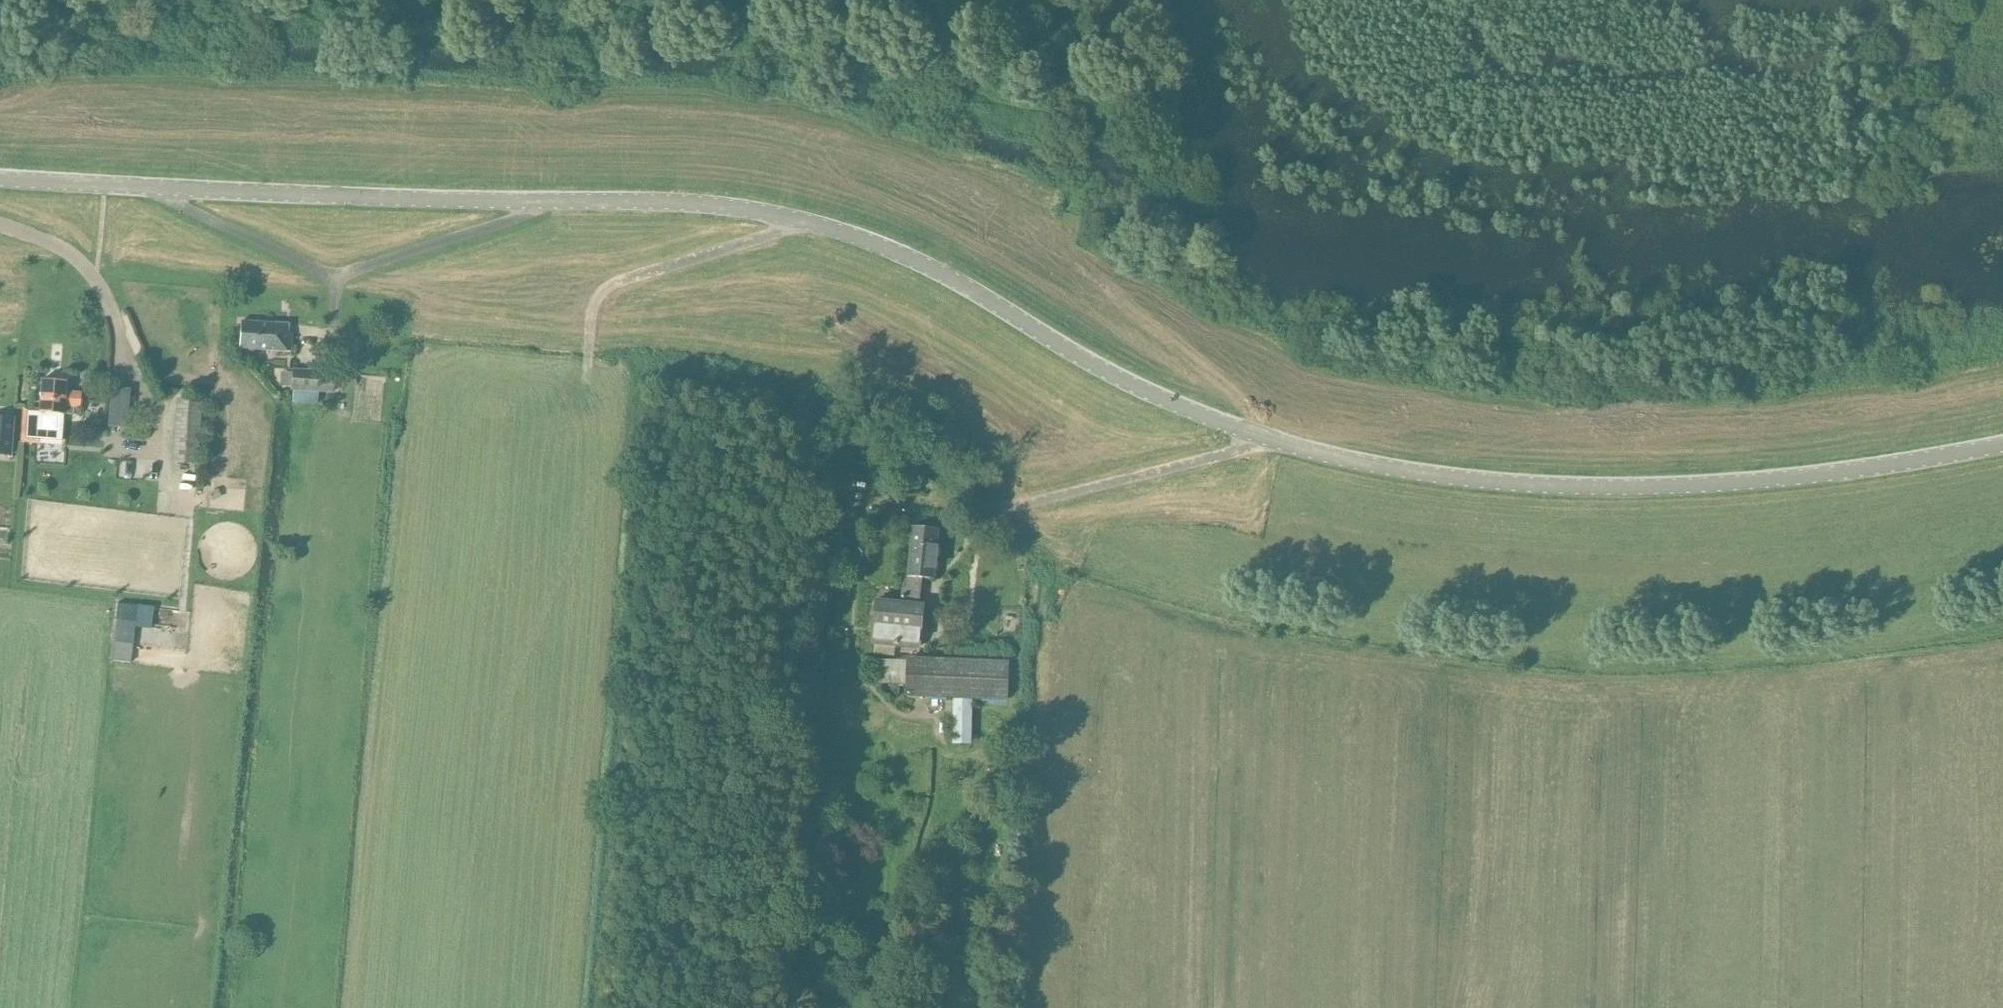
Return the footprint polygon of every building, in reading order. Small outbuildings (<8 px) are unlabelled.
[(288,333),(288,324),(241,321),(239,349),(292,351),(294,333),(288,333)] [(293,369),(292,391),(332,393),(333,371),(293,369)] [(20,444),(39,445),(39,441),(62,442),(64,415),(73,415),(73,408),(81,409),(81,392),(65,392),(66,381),(42,379),(40,408),(22,407),(20,444)] [(111,388),(108,427),(128,428),(130,389),(111,388)] [(205,396),(178,396),(177,461),(203,462),(205,396)] [(14,419),(0,418),(0,453),(11,454),(14,419)] [(874,653),(895,655),(896,645),(921,647),(925,606),(920,606),(922,579),(935,580),(939,530),(913,528),(908,588),(903,587),(902,604),(878,601),(874,643),(875,643),(874,653)] [(133,645),(137,606),(117,604),(114,643),(133,645)] [(953,743),(972,744),(973,700),(1009,701),(1011,661),(908,657),(908,661),(878,659),(877,682),(907,683),(906,697),(954,699),(954,701),(946,701),(946,721),(954,722),(953,743)]
